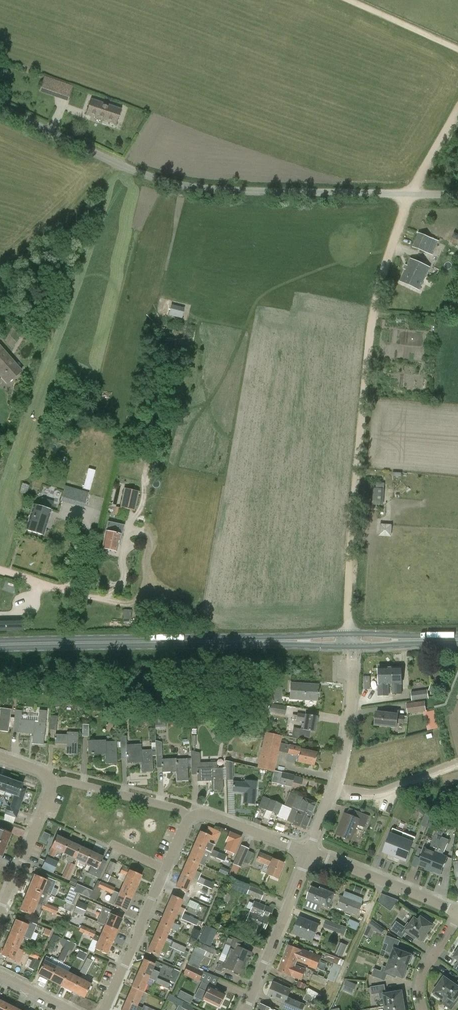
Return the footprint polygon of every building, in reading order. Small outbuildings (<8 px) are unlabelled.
[(56,95),(60,82),(53,79),(48,92),(56,95)] [(120,110),(100,103),(91,100),(86,114),(115,124),(120,110)] [(433,255),(439,241),(418,233),(412,247),(433,255)] [(419,290),(429,268),(410,259),(400,281),(419,290)] [(171,306),(169,312),(182,316),(183,309),(171,306)] [(8,384),(8,383),(21,372),(0,347),(0,378),(6,385),(8,384)] [(92,489),(96,469),(89,468),(85,488),(92,489)] [(376,482),(375,504),(385,504),(386,482),(376,482)] [(29,485),(22,483),(20,492),(27,494),(29,485)] [(65,486),(64,490),(60,501),(61,501),(70,504),(75,489),(65,486)] [(134,512),(138,492),(124,488),(120,509),(134,512)] [(44,535),(46,528),(51,511),(33,505),(25,530),(44,535)] [(124,525),(108,521),(106,531),(107,532),(103,549),(116,552),(117,544),(119,545),(124,525)] [(434,681),(441,680),(440,665),(434,665),(435,673),(433,673),(434,681)] [(388,684),(393,684),(393,668),(379,668),(379,686),(378,686),(378,697),(388,696),(388,684)] [(402,694),(402,684),(401,668),(393,668),(393,684),(393,694),(402,694)] [(362,689),(371,689),(371,673),(362,673),(362,689)] [(317,701),(318,686),(290,684),(290,699),(317,701)] [(269,702),(281,703),(282,688),(274,687),(273,694),(269,694),(269,702)] [(412,701),(429,699),(428,690),(411,693),(412,701)] [(408,714),(426,712),(425,702),(406,704),(408,714)] [(268,711),(284,714),(286,706),(270,703),(268,711)] [(11,710),(0,708),(0,731),(8,732),(11,710)] [(430,730),(440,727),(436,709),(425,712),(430,730)] [(43,745),(45,723),(47,711),(39,711),(38,722),(34,722),(35,721),(21,720),(22,711),(15,710),(12,732),(19,733),(19,732),(32,734),(32,744),(43,745)] [(446,714),(455,735),(456,734),(457,734),(457,724),(456,718),(457,717),(457,710),(446,714)] [(375,725),(391,727),(396,728),(396,723),(404,724),(405,717),(398,716),(398,715),(376,712),(375,725)] [(304,722),(302,729),(300,729),(299,737),(308,738),(310,731),(314,732),(317,717),(304,714),(304,715),(297,713),(296,721),(304,722)] [(56,731),(57,717),(50,716),(49,730),(56,731)] [(155,728),(166,727),(165,718),(154,718),(155,728)] [(77,755),(78,733),(67,732),(66,735),(55,735),(55,744),(66,745),(66,755),(77,755)] [(278,752),(280,743),(282,736),(265,733),(257,768),(274,772),(278,752)] [(121,748),(126,748),(127,763),(141,762),(141,773),(153,772),(152,750),(141,750),(141,744),(127,745),(126,736),(120,736),(121,748)] [(105,764),(117,764),(116,742),(105,742),(105,740),(87,741),(88,754),(105,753),(105,764)] [(287,754),(289,745),(280,743),(278,752),(287,754)] [(314,766),(316,753),(309,751),(309,750),(289,745),(287,754),(298,756),(297,762),(314,766)] [(211,791),(223,791),(222,768),(216,768),(216,763),(200,763),(200,753),(191,751),(191,775),(197,775),(197,780),(211,780),(211,791)] [(187,759),(176,759),(161,759),(162,772),(176,771),(177,781),(188,781),(187,759)] [(272,783),(292,787),(294,776),(275,771),(272,783)] [(5,792),(9,780),(0,776),(0,791),(5,792)] [(23,784),(9,780),(5,792),(14,796),(10,808),(7,807),(5,814),(16,818),(26,790),(21,788),(23,784)] [(254,804),(256,782),(245,781),(245,783),(233,782),(232,791),(244,793),(243,803),(254,804)] [(314,803),(315,803),(304,798),(304,799),(290,793),(287,799),(293,802),(291,808),(311,816),(316,803),(314,803)] [(292,823),(291,824),(305,830),(307,827),(308,827),(309,826),(311,821),(311,820),(310,820),(311,817),(311,816),(291,808),(290,809),(282,805),(269,800),(265,810),(277,815),(276,816),(286,820),(285,821),(292,823)] [(370,816),(358,811),(356,818),(345,813),(336,834),(351,840),(357,825),(365,828),(370,816)] [(421,826),(426,828),(431,817),(425,814),(421,826)] [(450,816),(448,815),(446,814),(445,816),(441,819),(435,834),(442,837),(450,816)] [(446,827),(456,831),(457,814),(451,814),(446,827)] [(438,825),(429,821),(427,826),(436,830),(438,825)] [(6,845),(11,834),(0,829),(0,843),(6,845)] [(395,857),(404,833),(393,829),(384,852),(395,857)] [(226,850),(233,853),(234,853),(241,836),(232,832),(229,831),(225,841),(229,842),(226,850)] [(208,842),(211,836),(200,832),(194,846),(205,850),(210,853),(209,855),(216,858),(217,856),(218,856),(220,853),(212,850),(215,845),(208,842)] [(404,833),(395,857),(406,861),(413,843),(415,838),(406,834),(404,833)] [(57,851),(63,853),(68,841),(57,836),(51,848),(48,855),(54,858),(57,851)] [(417,867),(429,871),(437,851),(442,838),(435,836),(429,851),(424,849),(417,867)] [(442,838),(437,851),(429,871),(440,876),(447,858),(442,856),(448,841),(442,838)] [(74,859),(80,846),(68,841),(63,853),(69,856),(67,860),(72,863),(74,859)] [(86,864),(92,852),(80,846),(74,859),(79,861),(86,864)] [(205,850),(194,846),(188,860),(199,864),(202,865),(205,859),(202,857),(205,850)] [(241,868),(249,849),(241,846),(233,864),(241,868)] [(98,870),(103,857),(92,852),(86,864),(91,867),(88,873),(99,879),(102,872),(98,870)] [(217,856),(216,858),(224,862),(226,856),(220,853),(218,856),(217,856)] [(277,879),(283,864),(273,860),(274,859),(260,853),(257,861),(269,866),(266,874),(277,879)] [(58,862),(47,857),(42,868),(53,873),(58,862)] [(182,873),(193,878),(199,864),(188,860),(182,873)] [(111,875),(116,864),(110,861),(105,873),(111,875)] [(75,865),(72,864),(69,862),(62,877),(68,880),(75,865)] [(124,882),(136,887),(142,876),(123,867),(120,873),(127,876),(124,882)] [(193,878),(182,873),(175,888),(186,892),(193,878)] [(47,880),(34,875),(29,887),(42,892),(50,896),(56,881),(48,878),(47,880)] [(197,883),(204,886),(205,884),(206,884),(208,881),(199,877),(197,883)] [(205,884),(204,886),(212,890),(214,884),(208,881),(206,884),(205,884)] [(107,888),(108,885),(101,882),(98,888),(104,891),(106,888),(107,888)] [(119,894),(131,899),(136,887),(124,882),(119,893),(119,894)] [(115,888),(108,885),(107,888),(106,888),(104,891),(112,894),(114,891),(115,888)] [(335,894),(312,885),(307,899),(328,907),(330,907),(335,894)] [(260,900),(264,892),(250,886),(247,894),(260,900)] [(42,892),(29,887),(25,899),(42,906),(45,907),(47,904),(50,896),(42,892)] [(91,892),(85,890),(83,895),(89,898),(91,892)] [(131,899),(119,894),(119,893),(114,891),(112,894),(108,903),(126,911),(131,899)] [(378,902),(382,905),(389,896),(382,894),(378,902)] [(166,910),(176,914),(183,900),(172,895),(166,910)] [(358,916),(363,904),(342,896),(337,908),(358,916)] [(41,908),(42,906),(25,899),(19,911),(32,916),(39,919),(42,911),(40,910),(41,908)] [(254,912),(269,918),(273,909),(265,906),(264,907),(254,902),(250,910),(254,912)] [(65,918),(68,912),(47,904),(45,907),(42,906),(41,908),(65,918)] [(160,924),(170,928),(176,914),(166,910),(160,924)] [(263,932),(269,918),(254,912),(250,910),(244,925),(263,932)] [(105,926),(117,931),(122,919),(103,911),(101,917),(107,920),(105,926)] [(181,919),(187,922),(189,919),(190,920),(191,917),(184,914),(181,919)] [(189,919),(187,922),(196,926),(198,920),(191,917),(190,920),(189,919)] [(312,942),(319,925),(300,917),(293,934),(312,942)] [(348,925),(358,929),(361,922),(351,918),(348,925)] [(426,934),(433,926),(432,925),(433,924),(428,920),(427,922),(421,918),(419,922),(415,919),(410,925),(408,923),(405,928),(397,922),(391,930),(402,938),(405,933),(415,940),(417,937),(422,941),(423,939),(424,940),(428,935),(426,934)] [(29,922),(27,925),(16,920),(11,932),(23,937),(31,940),(37,925),(29,922)] [(339,934),(342,926),(326,920),(323,928),(339,934)] [(383,933),(386,927),(374,920),(367,933),(372,936),(376,929),(383,933)] [(170,928),(160,924),(154,937),(164,942),(170,928)] [(87,932),(89,929),(81,925),(79,931),(85,934),(86,931),(87,932)] [(205,945),(213,928),(205,925),(198,942),(205,945)] [(94,935),(112,943),(117,931),(105,926),(102,932),(97,930),(96,932),(89,929),(87,932),(86,931),(85,934),(93,938),(94,935)] [(198,937),(201,932),(194,929),(192,935),(198,937)] [(18,949),(23,937),(11,932),(6,944),(18,949)] [(94,935),(93,938),(92,940),(98,942),(95,949),(107,955),(112,943),(94,935)] [(410,963),(413,956),(405,953),(406,951),(398,947),(400,941),(387,936),(385,943),(389,945),(386,952),(393,954),(390,960),(407,967),(409,963),(410,963)] [(164,942),(154,937),(147,952),(158,957),(161,950),(167,952),(169,947),(170,944),(164,942)] [(226,943),(232,946),(228,956),(246,964),(250,953),(237,948),(240,942),(228,938),(226,943)] [(64,947),(70,950),(69,950),(72,952),(76,944),(67,940),(64,947)] [(178,948),(179,945),(171,941),(170,944),(169,947),(175,950),(177,947),(178,948)] [(336,954),(345,956),(349,944),(340,941),(336,954)] [(197,942),(193,951),(210,959),(211,960),(215,950),(197,942)] [(18,949),(6,944),(1,956),(13,961),(18,949)] [(177,947),(175,950),(184,954),(186,948),(179,945),(178,948),(177,947)] [(302,949),(302,950),(289,945),(283,958),(297,963),(298,961),(309,966),(309,967),(317,970),(322,957),(302,949)] [(69,950),(70,950),(64,947),(61,953),(64,954),(63,956),(66,958),(69,950)] [(22,954),(31,957),(32,954),(31,954),(32,951),(25,948),(22,954)] [(76,957),(83,960),(87,954),(80,950),(76,957)] [(39,957),(40,954),(32,951),(31,954),(32,954),(31,957),(34,959),(37,960),(39,957)] [(210,959),(193,951),(187,964),(198,969),(201,962),(208,965),(210,959)] [(64,954),(61,953),(57,961),(62,964),(66,958),(63,956),(64,954)] [(340,959),(326,954),(324,959),(338,965),(340,959)] [(241,975),(246,964),(228,956),(225,962),(220,960),(215,970),(221,973),(223,967),(241,975)] [(41,958),(39,957),(37,960),(34,959),(28,970),(34,973),(41,958)] [(83,965),(89,968),(93,961),(87,958),(83,965)] [(296,966),(297,963),(283,958),(278,971),(292,976),(302,980),(306,970),(296,966)] [(151,971),(155,964),(144,959),(138,973),(148,978),(154,980),(155,977),(157,974),(151,971)] [(407,967),(390,960),(387,968),(383,967),(381,972),(375,969),(372,976),(385,981),(387,975),(396,978),(397,976),(405,979),(407,971),(406,971),(407,967)] [(37,974),(49,980),(56,967),(44,961),(37,974)] [(89,968),(83,965),(80,972),(85,975),(89,968)] [(188,965),(183,974),(198,982),(203,972),(188,965)] [(49,980),(61,986),(68,973),(56,967),(49,980)] [(73,992),(79,979),(68,973),(61,986),(73,992)] [(148,978),(138,973),(131,988),(132,988),(142,992),(148,978)] [(337,976),(330,973),(327,980),(335,983),(335,982),(337,976)] [(326,986),(329,981),(313,974),(311,980),(326,986)] [(154,980),(153,983),(168,990),(170,984),(155,977),(154,980)] [(434,993),(435,993),(434,995),(439,998),(440,997),(445,1001),(448,997),(454,1001),(457,996),(457,982),(457,983),(451,979),(449,981),(444,978),(443,979),(442,978),(438,983),(440,984),(434,993)] [(91,985),(79,979),(73,992),(84,998),(91,985)] [(343,990),(355,993),(358,983),(347,980),(343,990)] [(217,991),(218,989),(209,985),(209,986),(202,982),(199,989),(205,993),(203,998),(218,1006),(219,1004),(221,1004),(222,1001),(221,1000),(224,995),(217,991)] [(289,997),(292,990),(274,982),(268,997),(285,1004),(283,1009),(303,1009),(306,1004),(289,997)] [(405,999),(403,991),(395,993),(395,990),(385,992),(384,985),(371,988),(372,995),(379,993),(380,999),(384,998),(386,1007),(404,1004),(403,999),(405,999)] [(143,992),(142,992),(132,988),(126,1001),(137,1006),(143,992)] [(305,999),(313,1003),(319,992),(310,988),(305,999)] [(177,996),(189,1002),(192,995),(181,990),(177,996)] [(184,1008),(182,1006),(184,1002),(177,998),(175,1003),(178,1005),(176,1009),(183,1009),(184,1008)] [(137,1006),(126,1001),(122,1009),(141,1009),(142,1008),(137,1006)]
